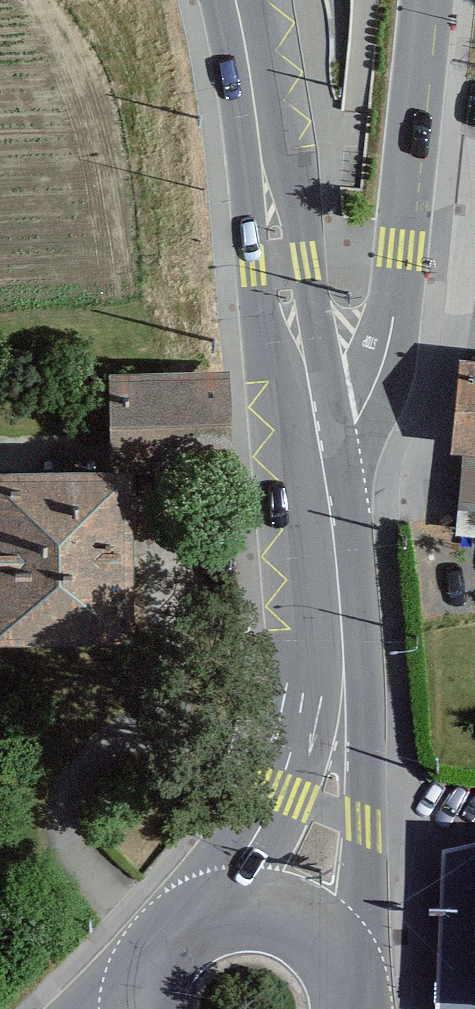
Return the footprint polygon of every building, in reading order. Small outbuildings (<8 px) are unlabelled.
[(460,348),(450,443),(474,446),(474,350),(460,348)] [(228,365),(109,368),(110,454),(133,454),(133,466),(230,465),(228,365)] [(0,455),(0,627),(134,626),(133,466),(133,454),(110,454),(0,455)] [(458,526),(474,527),(474,484),(462,483),(458,526)] [(443,854),(437,1008),(474,1008),(474,845),(443,854)]
